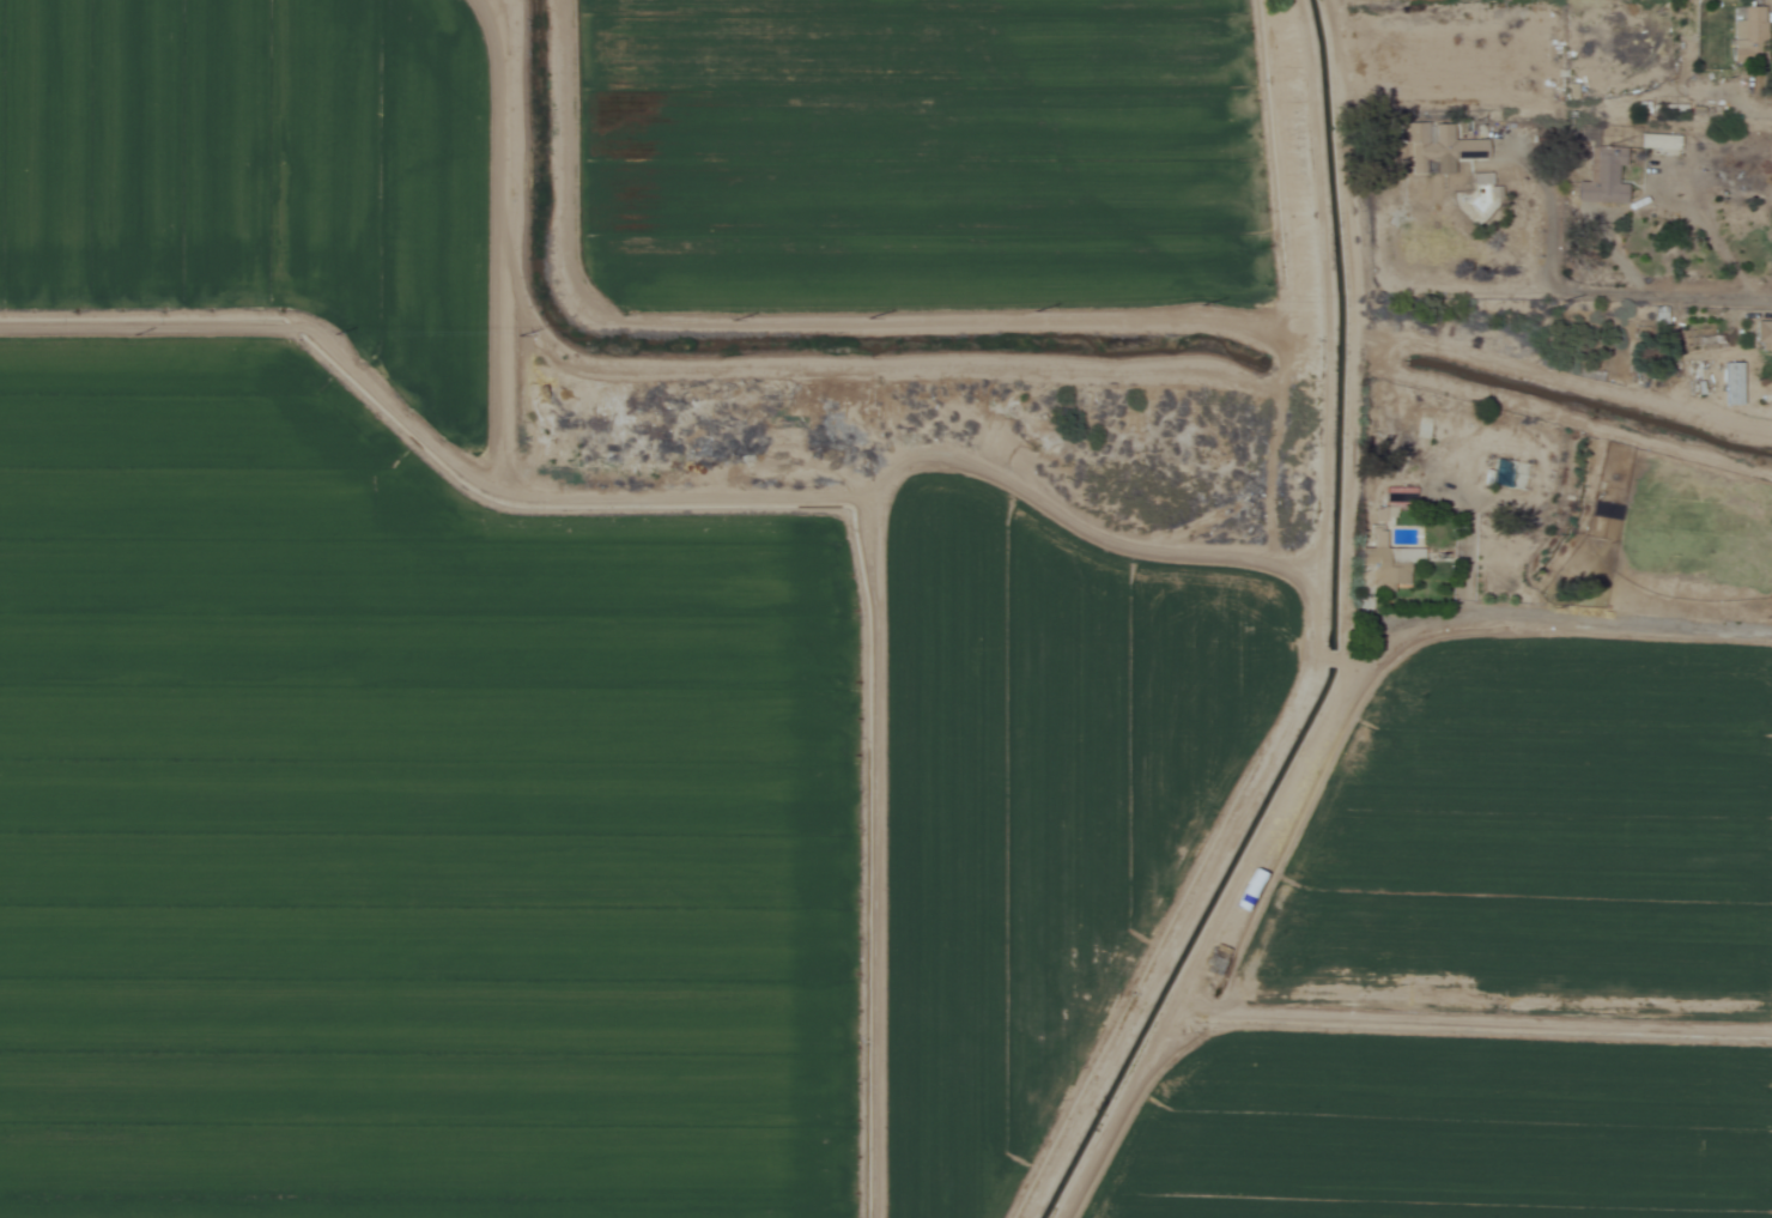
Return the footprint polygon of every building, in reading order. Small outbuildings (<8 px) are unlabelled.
[(1766,50),(1766,8),(1737,8),(1737,50),(1766,50)] [(1485,161),(1485,141),(1451,141),(1451,125),(1407,125),(1407,175),(1424,175),(1424,162),(1485,161)] [(1678,151),(1678,135),(1638,135),(1638,151),(1678,151)] [(1622,149),(1595,148),(1595,183),(1576,183),(1576,202),(1625,203),(1625,185),(1621,185),(1622,149)] [(1754,323),(1754,345),(1771,345),(1771,323),(1754,323)] [(1721,345),(1721,336),(1700,336),(1700,345),(1721,345)] [(1754,381),(1754,404),(1771,404),(1771,381),(1754,381)] [(1422,550),(1375,550),(1376,587),(1410,587),(1410,566),(1422,566),(1422,550)]
